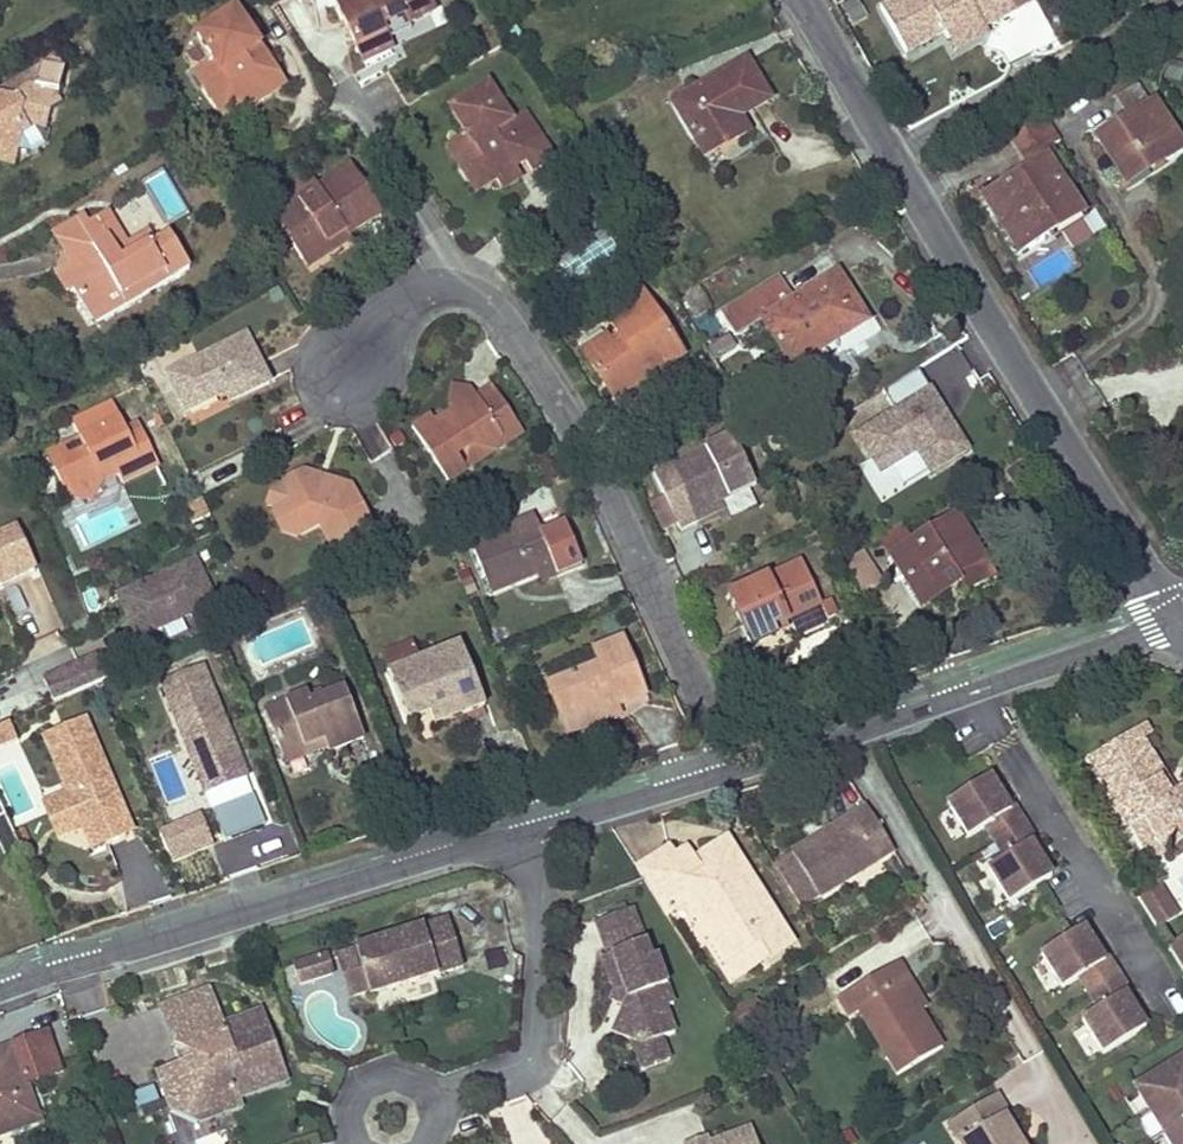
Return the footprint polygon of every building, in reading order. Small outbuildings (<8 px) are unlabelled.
[(361,62),(392,49),(389,41),(381,26),(403,16),(407,25),(433,13),(427,0),(334,0),(361,62)] [(942,36),(976,19),(983,32),(1016,15),(1008,0),(899,0),(877,11),(903,58),(942,36)] [(190,72),(211,105),(231,93),(239,104),(242,109),(263,97),(257,87),(276,76),(232,10),(195,33),(211,59),(190,72)] [(381,26),(389,41),(409,33),(407,25),(403,16),(381,26)] [(976,19),(942,36),(953,58),(987,40),(983,32),(976,19)] [(514,29),(506,35),(514,47),(522,41),(514,29)] [(746,62),(674,104),(705,159),(746,135),(737,119),(769,101),(746,62)] [(276,76),(257,87),(263,97),(282,85),(276,76)] [(1137,83),(1112,97),(1122,114),(1147,99),(1137,83)] [(446,146),(468,182),(489,169),(497,181),(500,186),(521,174),(514,164),(524,158),(533,173),(555,159),(526,112),(510,121),(488,86),(449,110),(465,135),(446,146)] [(10,166),(17,135),(32,128),(42,130),(47,108),(57,104),(49,93),(27,88),(7,99),(0,97),(0,163),(10,166)] [(231,93),(211,105),(219,117),(239,104),(231,93)] [(1095,140),(1117,176),(1136,164),(1143,175),(1180,152),(1151,105),(1095,140)] [(1041,113),(1034,117),(1035,118),(1006,136),(1022,162),(1028,172),(984,198),(1021,257),(1061,233),(1071,249),(1095,235),(1084,217),(1088,215),(1048,152),(1060,144),(1041,113)] [(521,174),(500,186),(503,192),(533,173),(524,158),(514,164),(521,174)] [(1136,164),(1117,176),(1124,187),(1143,175),(1136,164)] [(294,201),(270,216),(299,260),(342,233),(345,238),(378,216),(347,168),(316,189),(309,179),(288,193),(294,201)] [(489,169),(468,182),(476,194),(497,181),(489,169)] [(288,193),(265,208),(270,216),(294,201),(288,193)] [(109,215),(101,219),(114,242),(108,245),(120,265),(155,245),(149,234),(126,246),(109,215)] [(114,242),(101,219),(86,227),(81,219),(54,234),(59,243),(56,245),(53,270),(67,295),(74,290),(93,323),(188,271),(173,243),(158,251),(155,245),(120,265),(108,245),(114,242)] [(342,233),(299,260),(305,269),(347,241),(345,238),(342,233)] [(169,238),(155,245),(158,251),(173,243),(169,238)] [(777,282),(723,316),(735,336),(761,320),(790,369),(865,323),(835,274),(790,303),(777,282)] [(695,286),(679,295),(693,317),(708,308),(695,286)] [(607,339),(581,355),(611,404),(682,362),(643,298),(606,319),(621,345),(614,350),(607,339)] [(244,335),(165,374),(184,413),(223,393),(228,401),(267,382),(244,335)] [(726,338),(705,350),(712,363),(732,350),(726,338)] [(972,454),(920,367),(884,389),(896,408),(922,453),(936,475),(972,454)] [(448,405),(452,412),(474,398),(468,389),(451,386),(448,405)] [(474,398),(452,412),(433,424),(428,417),(410,428),(446,484),(464,471),(454,455),(469,445),(495,450),(498,435),(514,425),(490,388),(474,398)] [(66,465),(53,471),(64,495),(72,496),(96,486),(99,480),(95,473),(112,464),(121,485),(156,468),(136,424),(123,429),(111,402),(71,421),(80,439),(58,449),(66,465)] [(922,453),(896,408),(855,433),(882,477),(922,453)] [(498,435),(495,450),(496,451),(520,435),(514,425),(498,435)] [(696,523),(693,516),(719,504),(754,489),(732,440),(670,467),(678,485),(661,493),(678,531),(696,523)] [(454,455),(464,471),(496,451),(495,450),(469,445),(454,455)] [(58,449),(46,455),(53,471),(66,465),(58,449)] [(271,515),(281,534),(313,518),(318,529),(329,551),(371,530),(350,489),(301,473),(280,484),(278,489),(271,487),(265,507),(273,509),(271,515)] [(72,496),(64,495),(66,497),(88,501),(100,484),(99,480),(96,486),(72,496)] [(796,483),(787,488),(799,509),(808,503),(796,483)] [(190,526),(208,517),(199,498),(181,507),(190,526)] [(719,504),(693,516),(696,523),(722,511),(719,504)] [(882,539),(918,601),(956,578),(984,561),(956,516),(938,527),(928,511),(882,539)] [(313,518),(281,534),(296,540),(318,529),(313,518)] [(489,595),(535,576),(554,569),(557,576),(579,567),(563,526),(539,535),(532,519),(469,544),(489,595)] [(29,572),(13,532),(0,538),(0,584),(29,572)] [(853,565),(863,591),(883,583),(873,557),(853,565)] [(135,640),(215,605),(195,560),(115,595),(135,640)] [(801,566),(726,599),(748,647),(774,636),(771,630),(820,608),(801,566)] [(554,569),(535,576),(538,583),(557,576),(554,569)] [(956,578),(918,601),(922,607),(960,584),(956,578)] [(6,590),(27,637),(51,626),(34,590),(22,595),(18,585),(6,590)] [(545,688),(560,727),(581,718),(586,731),(606,723),(603,714),(615,709),(642,698),(620,641),(591,652),(596,668),(545,688)] [(381,655),(388,675),(420,663),(412,643),(381,655)] [(420,663),(388,675),(407,723),(429,715),(459,703),(464,716),(483,709),(459,648),(420,663)] [(93,685),(105,680),(96,658),(42,682),(51,704),(93,685)] [(893,674),(890,663),(871,668),(873,677),(885,674),(886,676),(893,674)] [(200,667),(160,683),(205,797),(245,781),(200,667)] [(262,711),(281,756),(311,744),(309,739),(320,735),(325,749),(327,753),(361,740),(342,691),(307,704),(303,695),(262,711)] [(459,703),(429,715),(433,728),(464,716),(459,703)] [(615,709),(603,714),(606,723),(617,719),(615,709)] [(581,718),(560,727),(565,739),(586,731),(581,718)] [(120,813),(79,719),(37,737),(62,795),(54,798),(70,834),(78,831),(92,825),(102,847),(122,839),(112,816),(120,813)] [(11,742),(4,726),(0,728),(0,747),(11,742)] [(1144,726),(1118,743),(1124,752),(1141,741),(1149,735),(1144,726)] [(311,744),(281,756),(284,765),(325,749),(320,735),(309,739),(311,744)] [(1118,743),(1090,761),(1118,806),(1115,808),(1149,862),(1161,855),(1160,851),(1182,836),(1176,825),(1182,821),(1182,789),(1168,798),(1159,784),(1165,780),(1141,741),(1124,752),(1118,743)] [(1052,879),(1043,865),(1036,855),(1041,852),(1009,800),(1004,803),(997,792),(989,778),(947,804),(950,809),(969,839),(985,829),(1005,860),(988,870),(991,875),(1010,905),(1052,879)] [(1009,800),(1002,789),(997,792),(1004,803),(1009,800)] [(264,827),(252,796),(212,813),(224,844),(264,827)] [(70,834),(54,798),(38,805),(54,841),(70,834)] [(866,809),(792,856),(817,897),(891,850),(866,809)] [(202,816),(163,832),(176,865),(215,849),(202,816)] [(0,853),(13,847),(0,817),(0,852),(0,853)] [(102,847),(92,825),(78,831),(87,853),(102,847)] [(669,847),(637,869),(664,912),(684,899),(687,905),(725,964),(759,943),(770,960),(792,945),(725,840),(703,855),(710,865),(700,871),(693,860),(687,850),(676,857),(669,847)] [(1047,863),(1041,852),(1036,855),(1043,865),(1047,863)] [(703,855),(693,860),(700,871),(710,865),(703,855)] [(792,856),(771,869),(796,910),(817,897),(792,856)] [(1133,893),(1154,927),(1175,914),(1154,880),(1133,893)] [(684,899),(664,912),(667,917),(687,905),(684,899)] [(612,1032),(629,1040),(641,1046),(660,1040),(673,1035),(663,1008),(672,1006),(655,957),(650,959),(632,908),(596,921),(607,955),(602,956),(611,983),(625,990),(628,999),(625,1007),(612,1032)] [(449,920),(357,948),(371,997),(464,969),(449,920)] [(1135,1003),(1102,951),(1098,954),(1091,943),(1083,929),(1041,955),(1044,960),(1063,990),(1079,980),(1099,1011),(1082,1021),(1085,1026),(1104,1056),(1146,1030),(1137,1016),(1130,1006),(1135,1003)] [(1165,944),(1182,973),(1182,932),(1165,944)] [(1102,951),(1096,940),(1091,943),(1098,954),(1102,951)] [(759,943),(725,964),(736,981),(770,960),(759,943)] [(371,997),(357,948),(339,953),(353,1002),(371,997)] [(328,955),(294,965),(299,984),(334,974),(328,955)] [(916,1018),(898,989),(908,982),(897,964),(837,1002),(848,1020),(857,1014),(896,1076),(937,1051),(916,1018)] [(908,982),(898,989),(916,1018),(926,1011),(908,982)] [(628,999),(625,990),(611,983),(614,993),(611,999),(625,1007),(628,999)] [(171,1045),(186,1052),(182,1063),(177,1064),(155,1073),(164,1098),(180,1092),(201,1101),(207,1117),(237,1107),(234,1099),(282,1081),(257,1011),(219,1025),(206,989),(158,1006),(171,1045)] [(1141,1013),(1135,1003),(1130,1006),(1137,1016),(1141,1013)] [(46,1034),(31,1039),(43,1078),(59,1074),(46,1034)] [(31,1039),(11,1046),(12,1047),(0,1051),(0,1135),(26,1127),(16,1096),(26,1092),(24,1085),(43,1078),(31,1039)] [(667,1062),(660,1040),(641,1046),(629,1040),(640,1072),(667,1062)] [(186,1052),(171,1045),(177,1064),(182,1063),(186,1052)] [(1137,1091),(1151,1113),(1164,1135),(1170,1143),(1182,1143),(1182,1063),(1137,1091)] [(26,1127),(37,1123),(26,1092),(16,1096),(26,1127)] [(201,1101),(180,1092),(164,1098),(168,1109),(197,1121),(207,1117),(201,1101)] [(1018,1140),(1005,1118),(1009,1115),(997,1095),(948,1124),(960,1143),(1011,1143),(1018,1140)] [(712,1143),(757,1143),(752,1129),(712,1143)]
